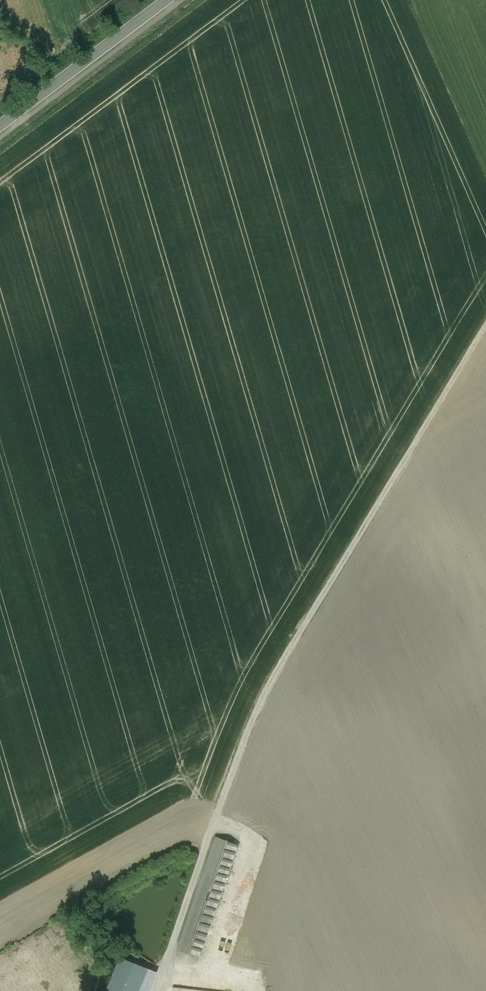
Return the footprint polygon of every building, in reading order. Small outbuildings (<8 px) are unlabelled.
[(216,837),(177,950),(199,957),(237,844),(216,837)] [(120,957),(106,990),(150,990),(157,972),(120,957)]
